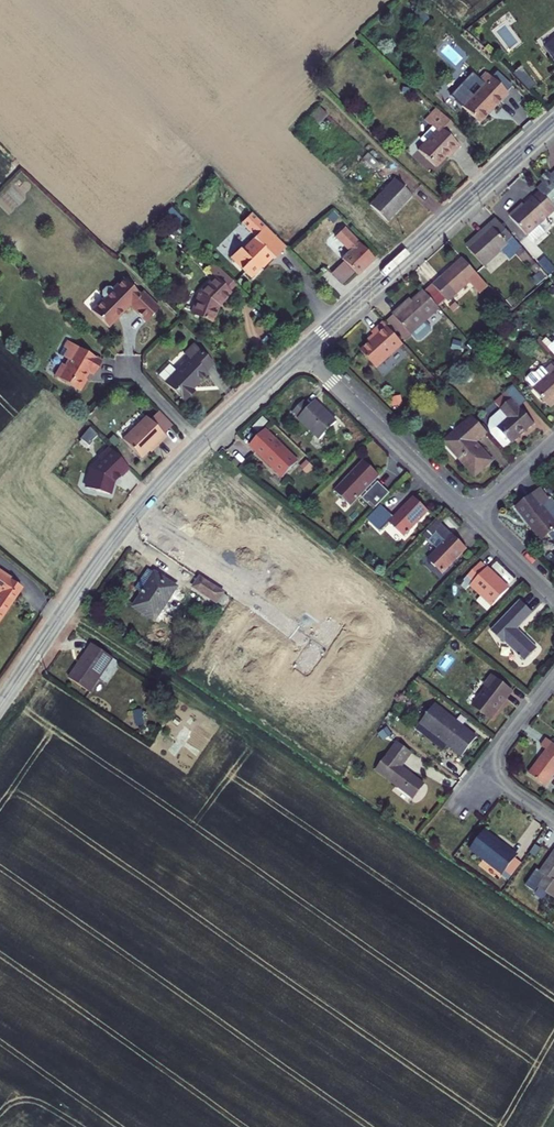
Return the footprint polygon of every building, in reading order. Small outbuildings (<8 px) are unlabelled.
[(422,21),(430,16),(426,9),(418,14),(422,21)] [(543,47),(553,61),(553,39),(543,47)] [(532,81),(516,64),(509,71),(525,87),(532,81)] [(495,81),(487,73),(481,81),(471,72),(450,94),(479,122),(507,93),(506,91),(495,81)] [(501,75),(495,81),(506,91),(512,86),(501,75)] [(320,108),(310,118),(318,125),(327,115),(320,108)] [(418,150),(435,167),(451,151),(452,153),(459,146),(443,131),(451,123),(437,109),(426,121),(432,127),(420,140),(424,143),(418,150)] [(361,159),(373,169),(378,164),(367,153),(361,159)] [(552,178),(547,173),(540,180),(543,183),(537,189),(540,193),(544,197),(553,208),(553,176),(552,178)] [(394,179),(369,205),(385,220),(410,194),(394,179)] [(544,197),(540,193),(534,198),(538,203),(544,197)] [(534,198),(523,208),(511,219),(533,244),(544,235),(538,227),(553,212),(553,208),(544,197),(538,203),(534,198)] [(511,219),(523,208),(521,205),(509,216),(511,219)] [(522,249),(496,221),(490,226),(492,229),(480,240),(469,250),(484,268),(502,252),(510,259),(517,254),(522,249)] [(240,250),(239,248),(233,253),(233,261),(238,266),(242,266),(242,270),(250,278),(261,267),(261,261),(265,257),(268,260),(271,257),(273,259),(285,246),(265,226),(240,250)] [(492,229),(490,226),(478,237),(480,240),(492,229)] [(335,235),(340,230),(337,227),(331,231),(335,235)] [(340,259),(356,275),(373,258),(343,228),(340,230),(335,235),(333,237),(340,245),(347,252),(342,257),(340,259)] [(335,249),(342,257),(347,252),(340,245),(335,249)] [(530,258),(522,249),(517,254),(524,263),(530,258)] [(348,282),(356,275),(340,259),(332,266),(348,282)] [(477,276),(462,259),(433,286),(448,302),(477,276)] [(211,322),(218,305),(230,294),(228,291),(235,284),(215,264),(207,271),(213,278),(199,293),(191,314),(211,322)] [(536,281),(542,283),(545,275),(539,273),(536,281)] [(131,305),(148,322),(163,306),(147,289),(144,292),(128,276),(117,287),(115,285),(109,285),(103,292),(103,296),(105,298),(93,311),(109,327),(131,305)] [(440,310),(423,292),(412,301),(401,311),(398,309),(392,315),(393,316),(411,336),(440,310)] [(401,311),(412,301),(409,299),(398,309),(401,311)] [(404,343),(411,336),(393,316),(385,323),(404,343)] [(402,345),(383,323),(372,334),(373,335),(376,339),(369,345),(361,352),(376,368),(402,345)] [(376,339),(373,335),(366,341),(369,345),(376,339)] [(92,369),(99,356),(75,341),(64,360),(60,358),(53,370),(79,386),(86,375),(84,374),(88,367),(92,369)] [(159,375),(185,402),(196,392),(194,389),(208,375),(206,372),(214,365),(195,345),(186,354),(190,359),(177,372),(170,364),(159,375)] [(552,367),(552,366),(545,373),(542,369),(535,375),(531,376),(527,379),(527,383),(534,390),(533,391),(549,408),(553,404),(553,365),(552,367)] [(500,409),(512,400),(510,398),(498,408),(500,409)] [(534,424),(512,400),(500,409),(501,410),(491,420),(489,428),(494,435),(505,449),(534,424)] [(304,402),(293,413),(320,440),(336,423),(315,402),(310,407),(304,402)] [(123,440),(141,458),(154,447),(155,448),(167,437),(148,417),(123,440)] [(487,433),(472,417),(463,425),(466,428),(446,445),(474,477),(492,462),(485,454),(484,454),(474,443),(477,440),(478,441),(487,433)] [(466,428),(463,425),(444,443),(446,445),(466,428)] [(265,431),(256,440),(251,445),(250,447),(282,478),(298,463),(265,431)] [(368,485),(370,487),(379,477),(364,461),(335,491),(351,506),(365,492),(364,490),(368,485)] [(78,492),(91,504),(99,494),(109,503),(132,476),(115,462),(96,486),(94,485),(93,487),(87,482),(82,488),(78,492)] [(78,492),(82,488),(76,482),(72,487),(78,492)] [(370,503),(376,508),(380,505),(390,494),(378,483),(372,488),(367,494),(362,499),(368,505),(370,503)] [(528,525),(541,541),(553,531),(553,523),(553,511),(547,502),(548,501),(539,490),(516,508),(524,519),(526,518),(530,524),(528,525)] [(380,506),(368,518),(381,531),(389,523),(404,537),(428,512),(414,499),(394,518),(380,506)] [(467,550),(437,521),(423,536),(437,551),(428,560),(443,574),(467,550)] [(481,563),(460,585),(466,591),(471,586),(482,596),(478,601),(488,611),(509,590),(481,563)] [(143,595),(157,576),(153,573),(140,593),(143,595)] [(5,586),(16,594),(21,587),(6,576),(1,584),(5,586)] [(176,588),(157,576),(143,595),(134,607),(155,621),(176,588)] [(223,594),(200,579),(194,588),(217,603),(223,594)] [(16,594),(5,586),(1,591),(0,590),(0,619),(16,594)] [(222,606),(228,597),(223,594),(217,603),(222,606)] [(505,642),(525,662),(537,649),(518,630),(533,614),(521,601),(491,631),(504,644),(505,642)] [(90,693),(113,659),(92,644),(84,657),(86,658),(80,665),(79,664),(69,679),(90,693)] [(473,706),(491,720),(512,693),(492,677),(485,685),(487,688),(473,706)] [(440,693),(446,694),(449,684),(442,683),(440,693)] [(448,746),(462,757),(476,738),(435,706),(416,729),(444,751),(448,746)] [(378,735),(383,741),(392,735),(387,729),(378,735)] [(542,757),(544,758),(541,763),(539,761),(529,775),(545,787),(553,775),(553,745),(546,739),(540,747),(546,752),(542,757)] [(421,747),(428,752),(431,747),(424,743),(421,747)] [(397,744),(376,771),(413,799),(424,786),(401,768),(411,755),(397,744)] [(516,857),(498,842),(496,843),(492,841),(494,839),(485,831),(471,850),(502,875),(516,857)] [(553,899),(553,852),(529,888),(535,892),(538,888),(553,899)]
